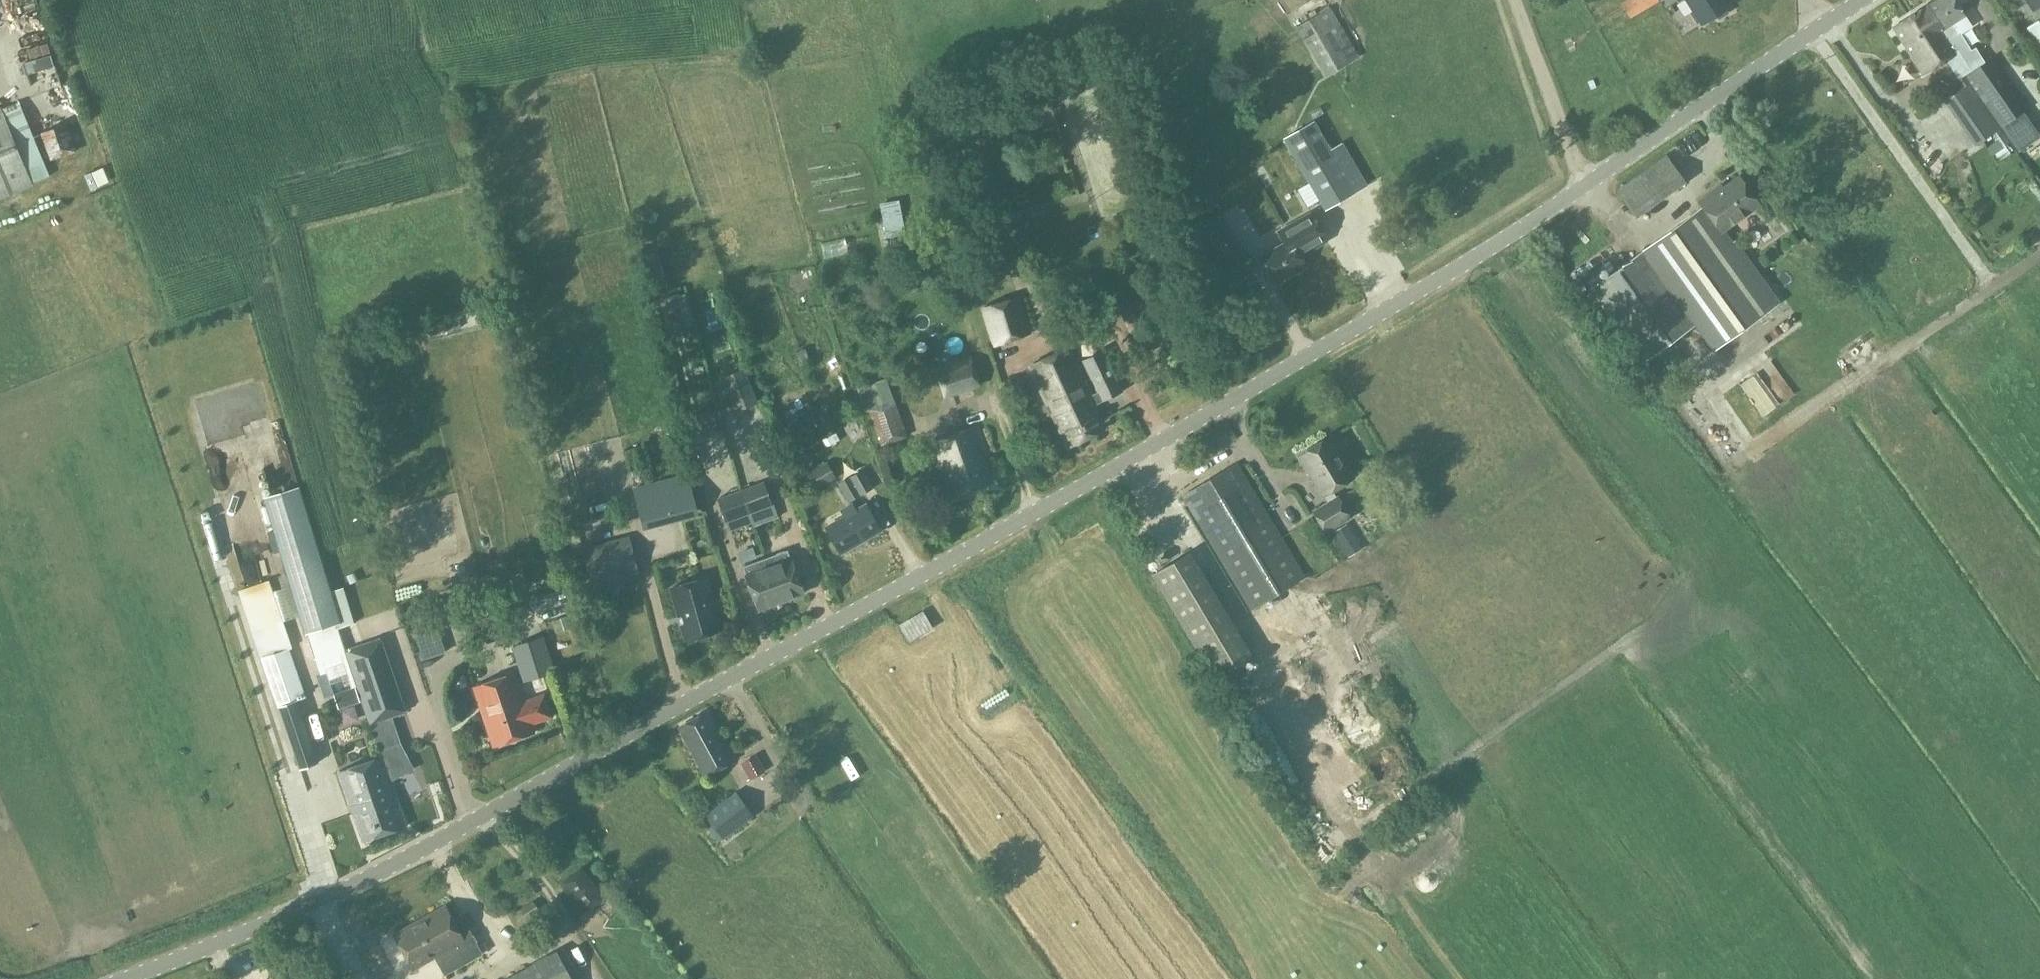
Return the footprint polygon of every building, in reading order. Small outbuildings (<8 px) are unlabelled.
[(1621,3),(1630,18),(1657,3),(1655,0),(1625,0),(1621,3)] [(1699,25),(1729,6),(1725,0),(1683,0),(1699,25)] [(1915,14),(1927,31),(1930,29),(1940,46),(1951,40),(1958,52),(1971,72),(1965,77),(1978,95),(2002,129),(2001,129),(2018,152),(2039,137),(2039,135),(2023,112),(2030,107),(1994,56),(1985,62),(1975,46),(1971,49),(1961,34),(1973,27),(1966,16),(1964,18),(1952,0),(1937,0),(1915,14)] [(2033,9),(2039,4),(2039,0),(2026,0),(2033,9)] [(1297,26),(1326,76),(1360,56),(1330,6),(1297,26)] [(1927,31),(1915,14),(1894,27),(1924,74),(1958,52),(1951,40),(1940,46),(1930,29),(1927,31)] [(2025,26),(2039,50),(2039,17),(2025,26)] [(40,49),(12,51),(13,72),(41,70),(40,49)] [(2001,129),(1978,95),(1955,112),(1978,145),(1992,135),(2002,149),(2010,143),(2000,130),(2001,129)] [(34,186),(33,182),(52,174),(21,100),(0,109),(0,200),(34,186)] [(1310,206),(1319,200),(1325,210),(1368,186),(1342,142),(1331,148),(1315,121),(1283,138),(1284,141),(1275,146),(1310,206)] [(78,152),(67,125),(41,135),(52,162),(78,152)] [(1119,203),(1106,135),(1074,141),(1076,150),(1093,147),(1100,181),(1088,183),(1092,208),(1119,203)] [(1924,144),(1914,152),(1928,170),(1938,162),(1924,144)] [(2039,144),(2028,151),(2039,171),(2039,144)] [(1636,217),(1686,182),(1666,155),(1616,190),(1636,217)] [(1717,175),(1697,186),(1703,197),(1723,186),(1717,175)] [(1590,288),(1642,362),(1697,322),(1714,347),(1780,300),(1735,236),(1731,239),(1724,230),(1759,205),(1739,177),(1714,194),(1713,192),(1699,202),(1703,208),(1590,288)] [(897,196),(877,201),(885,237),(905,233),(897,196)] [(1207,242),(1229,230),(1221,216),(1199,228),(1207,242)] [(1288,235),(1291,240),(1263,256),(1277,282),(1304,267),(1299,257),(1325,242),(1313,221),(1288,235)] [(669,288),(655,240),(638,245),(652,293),(669,288)] [(668,333),(687,328),(678,294),(659,299),(668,333)] [(1033,334),(1020,296),(981,308),(993,347),(1033,334)] [(1097,392),(1093,394),(1081,368),(1071,348),(1028,368),(1053,419),(1067,446),(1106,427),(1095,406),(1124,391),(1103,349),(1081,360),(1097,392)] [(969,359),(936,367),(942,391),(975,383),(969,359)] [(1129,388),(1142,385),(1137,364),(1124,367),(1129,388)] [(759,403),(746,369),(722,378),(735,412),(759,403)] [(906,437),(893,399),(868,408),(881,446),(906,437)] [(992,482),(974,428),(935,441),(953,494),(992,482)] [(1332,490),(1353,477),(1342,459),(1341,459),(1328,437),(1299,455),(1324,495),(1324,494),(1329,502),(1315,510),(1326,530),(1349,516),(1338,497),(1336,498),(1332,490)] [(816,490),(836,479),(827,462),(807,474),(816,490)] [(1238,462),(1182,495),(1251,610),(1307,577),(1238,462)] [(875,488),(864,469),(838,484),(849,503),(875,488)] [(669,478),(681,520),(699,515),(688,473),(669,478)] [(643,530),(660,526),(649,483),(632,487),(643,530)] [(742,491),(750,513),(772,505),(764,483),(742,491)] [(305,633),(340,622),(298,486),(263,497),(305,633)] [(750,513),(742,491),(719,499),(727,521),(750,513)] [(879,530),(866,506),(827,528),(841,552),(879,530)] [(1332,547),(1350,536),(1345,527),(1326,538),(1332,547)] [(593,592),(641,580),(630,535),(581,548),(593,592)] [(788,550),(767,558),(782,601),(804,593),(791,559),(788,550)] [(1152,573),(1215,677),(1250,656),(1187,552),(1152,573)] [(782,601),(767,558),(743,567),(747,576),(746,576),(759,610),(782,601)] [(720,630),(706,578),(673,588),(687,639),(720,630)] [(293,649),(269,580),(239,591),(300,769),(319,763),(298,701),(305,698),(289,650),(293,649)] [(446,604),(434,606),(437,630),(450,628),(446,604)] [(909,642),(934,629),(924,611),(899,625),(909,642)] [(462,623),(467,637),(478,633),(474,619),(462,623)] [(319,633),(307,636),(315,661),(326,658),(326,656),(341,652),(338,644),(323,648),(319,633)] [(523,681),(524,683),(550,675),(556,673),(544,636),(512,646),(523,681)] [(407,713),(381,638),(344,652),(370,726),(407,713)] [(991,712),(1011,698),(996,674),(975,688),(991,712)] [(513,675),(475,687),(494,745),(535,731),(532,722),(551,716),(562,713),(550,675),(524,683),(523,681),(521,681),(523,687),(518,689),(513,675)] [(734,762),(707,713),(681,727),(708,776),(734,762)] [(424,773),(434,755),(420,747),(410,766),(424,773)] [(738,759),(747,775),(764,766),(755,750),(738,759)] [(383,759),(341,773),(365,841),(406,827),(383,759)] [(724,840),(755,817),(735,791),(705,814),(724,840)] [(605,897),(581,867),(560,884),(584,914),(605,897)] [(541,913),(534,901),(517,912),(525,923),(541,913)] [(396,937),(413,967),(412,968),(416,974),(409,978),(432,978),(421,963),(433,956),(444,976),(483,954),(476,942),(473,936),(469,930),(462,934),(448,908),(396,937)] [(505,978),(572,978),(557,951),(505,978)]
